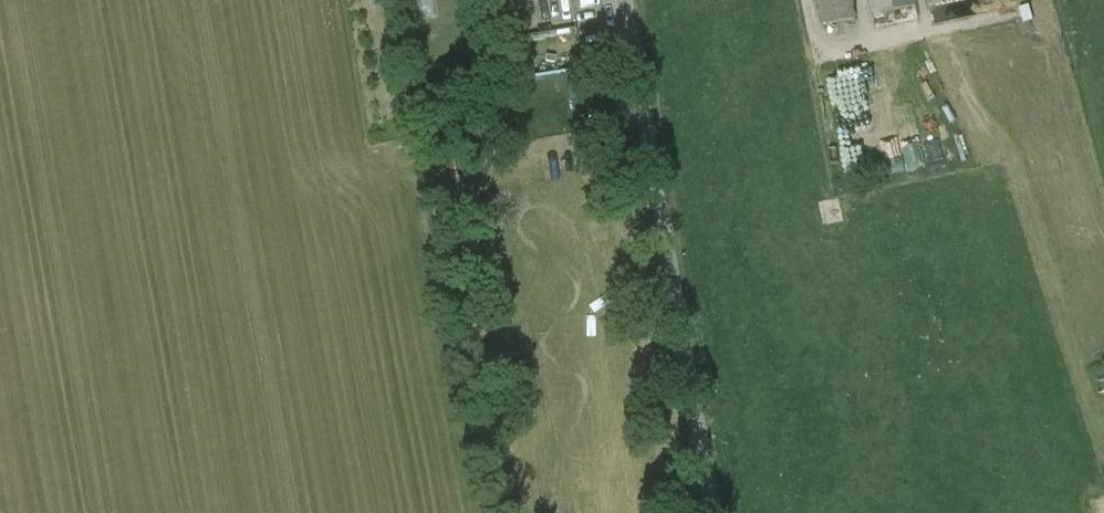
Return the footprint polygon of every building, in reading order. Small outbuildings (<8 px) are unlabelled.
[(418,17),(438,15),(436,0),(416,0),(418,17)] [(822,28),(856,19),(852,0),(816,0),(822,28)] [(914,0),(868,0),(872,17),(916,7),(914,0)] [(1093,372),(1099,398),(1103,397),(1103,370),(1093,372)]
